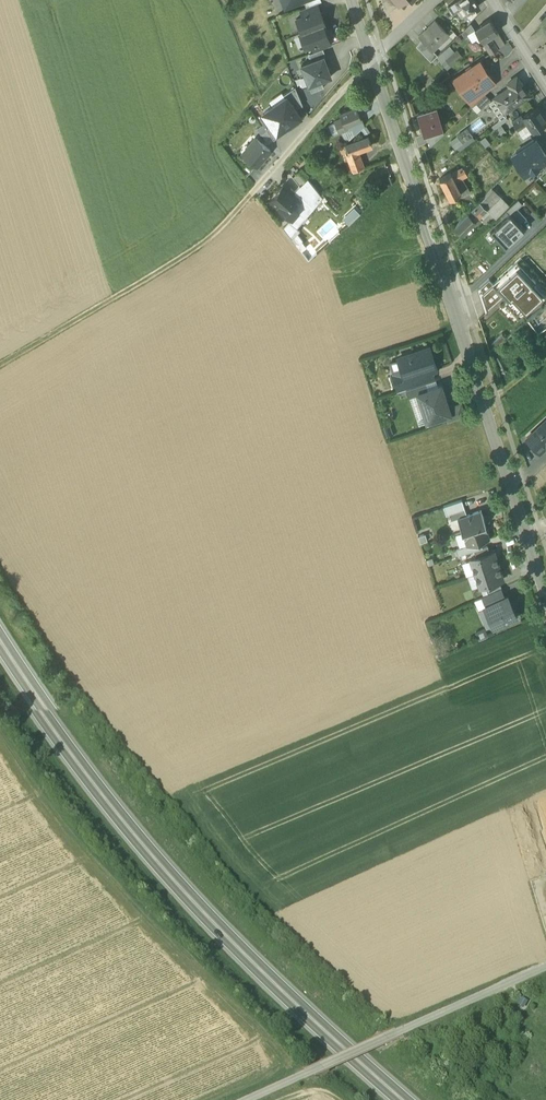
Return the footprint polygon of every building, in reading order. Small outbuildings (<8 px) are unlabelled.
[(392,0),(383,0),(382,1),(387,15),(387,16),(397,6),(398,6),(392,0)] [(456,1),(460,6),(466,16),(479,7),(475,0),(459,0),(456,1)] [(456,1),(448,7),(451,12),(460,6),(456,1)] [(306,7),(300,9),(302,15),(319,9),(316,3),(306,7)] [(302,15),(296,18),(301,32),(302,32),(323,24),(325,24),(319,9),(302,15)] [(435,21),(418,36),(422,40),(433,51),(449,36),(435,21)] [(489,21),(475,30),(483,43),(490,38),(497,33),(489,21)] [(323,24),(302,32),(301,32),(299,33),(305,47),(311,45),(328,39),(328,38),(323,24)] [(470,24),(461,33),(465,39),(475,30),(470,24)] [(490,38),(483,43),(490,54),(498,49),(490,38)] [(328,39),(311,45),(314,51),(322,48),(330,45),(328,39)] [(433,51),(422,40),(416,46),(431,61),(437,55),(433,51)] [(314,51),(309,53),(312,60),(323,56),(325,56),(322,48),(314,51)] [(454,53),(442,64),(447,70),(459,59),(454,53)] [(312,60),(301,64),(308,85),(321,80),(331,76),(323,56),(312,60)] [(480,62),(473,67),(470,66),(466,69),(466,72),(454,80),(455,81),(457,79),(468,94),(465,96),(466,97),(471,94),(487,82),(492,79),(480,62)] [(510,88),(503,92),(494,98),(494,99),(504,113),(529,96),(516,77),(507,84),(510,88)] [(321,80),(308,85),(311,92),(323,87),(321,80)] [(487,82),(471,94),(477,102),(485,94),(491,88),(487,82)] [(293,86),(284,93),(295,108),(301,103),(293,86)] [(275,132),(300,115),(295,108),(284,93),(260,110),(269,123),(275,132)] [(477,102),(475,104),(481,109),(488,103),(490,100),(485,94),(477,102)] [(504,113),(494,99),(491,101),(490,100),(488,103),(500,120),(505,116),(504,113)] [(356,105),(340,111),(343,118),(345,124),(346,124),(361,118),(356,105)] [(522,117),(527,125),(518,131),(523,139),(545,123),(545,121),(537,107),(522,117)] [(435,109),(418,115),(424,132),(425,132),(441,127),(435,109)] [(522,117),(513,124),(518,131),(527,125),(522,117)] [(343,118),(335,121),(340,131),(348,128),(346,124),(345,124),(343,118)] [(275,132),(269,123),(264,127),(272,138),(277,134),(275,132)] [(430,146),(444,134),(441,127),(425,132),(430,146)] [(238,151),(256,167),(270,150),(253,134),(238,151)] [(368,136),(345,144),(348,152),(349,153),(358,150),(371,145),(368,136)] [(451,141),(456,149),(464,144),(459,136),(451,141)] [(512,157),(515,162),(515,163),(516,166),(517,167),(519,169),(521,171),(524,176),(529,173),(533,172),(535,171),(537,169),(540,167),(539,166),(545,162),(545,157),(536,141),(512,157)] [(358,150),(349,153),(348,152),(346,153),(352,170),(364,166),(358,150)] [(463,167),(451,173),(461,193),(460,194),(462,197),(469,193),(462,178),(467,175),(463,167)] [(451,173),(439,179),(449,199),(460,194),(461,193),(451,173)] [(311,205),(320,194),(308,179),(300,186),(300,185),(295,191),(311,205)] [(283,184),(270,199),(284,212),(285,211),(291,204),(297,197),(293,193),(288,189),(283,184)] [(509,205),(492,188),(484,198),(480,202),(487,210),(495,218),(509,205)] [(311,205),(295,191),(293,193),(297,197),(291,204),(298,210),(302,215),(311,205)] [(510,215),(519,225),(527,219),(518,209),(523,205),(518,200),(505,211),(509,215),(510,215)] [(480,202),(455,226),(463,233),(487,210),(480,202)] [(298,210),(291,204),(285,211),(292,218),(298,210)] [(350,223),(361,213),(355,206),(343,217),(350,223)] [(510,215),(509,215),(490,233),(506,250),(518,239),(517,237),(524,231),(519,225),(510,215)] [(299,230),(289,220),(283,227),(292,238),(299,230)] [(515,264),(494,284),(492,285),(503,297),(507,302),(505,304),(519,319),(524,314),(526,316),(545,297),(533,284),(536,282),(527,274),(525,276),(515,264)] [(494,284),(489,279),(479,288),(487,312),(503,297),(492,285),(494,284)] [(429,347),(397,357),(401,369),(404,379),(416,375),(431,370),(436,368),(429,347)] [(416,375),(404,379),(401,369),(392,372),(398,391),(405,389),(419,384),(416,375)] [(431,370),(416,375),(419,384),(424,383),(434,379),(431,370)] [(434,379),(424,383),(426,389),(436,385),(434,379)] [(419,384),(405,389),(407,396),(417,393),(417,392),(426,389),(424,383),(419,384)] [(448,407),(440,384),(436,385),(426,389),(417,392),(417,393),(426,421),(445,415),(450,413),(448,407)] [(460,403),(448,407),(450,413),(445,415),(447,421),(464,415),(460,403)] [(527,437),(540,451),(545,446),(545,420),(527,437)] [(448,513),(464,508),(461,500),(443,506),(446,514),(448,513)] [(466,514),(464,508),(448,513),(450,519),(457,517),(456,517),(466,514)] [(466,514),(456,517),(457,517),(461,531),(461,530),(484,523),(485,523),(480,509),(466,514)] [(484,523),(461,530),(466,545),(479,541),(489,538),(484,523)] [(479,541),(466,545),(455,548),(457,555),(473,550),(481,547),(479,541)] [(481,547),(473,550),(475,556),(489,552),(487,545),(481,547)] [(475,556),(469,558),(474,572),(498,564),(493,551),(489,552),(475,556)] [(498,564),(474,572),(478,586),(485,584),(498,580),(503,578),(498,564)] [(498,580),(485,584),(487,593),(499,587),(501,587),(498,580)] [(487,593),(481,596),(486,606),(504,598),(499,587),(487,593)] [(486,606),(485,606),(493,625),(515,616),(507,596),(504,598),(486,606)]
